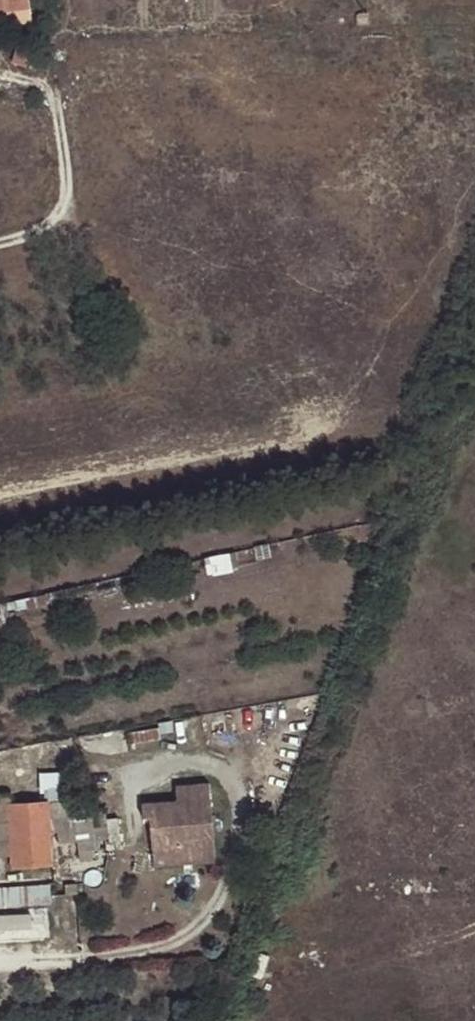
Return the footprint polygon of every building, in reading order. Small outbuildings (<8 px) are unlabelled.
[(6,10),(4,3),(26,0),(0,0),(0,11),(6,10)] [(4,3),(6,10),(29,8),(28,0),(26,0),(4,3)] [(216,836),(212,784),(179,786),(180,801),(145,803),(146,816),(153,816),(155,850),(185,848),(184,838),(216,836)] [(9,795),(0,795),(0,856),(13,855),(10,804),(9,795)] [(14,865),(51,864),(48,802),(10,804),(13,855),(14,865)] [(107,837),(105,824),(95,825),(94,812),(75,815),(78,850),(97,849),(97,839),(107,837)] [(217,860),(216,836),(184,838),(185,848),(155,850),(156,864),(217,860)] [(50,904),(49,885),(0,888),(0,908),(50,904)] [(0,910),(0,934),(48,933),(47,909),(0,910)]
